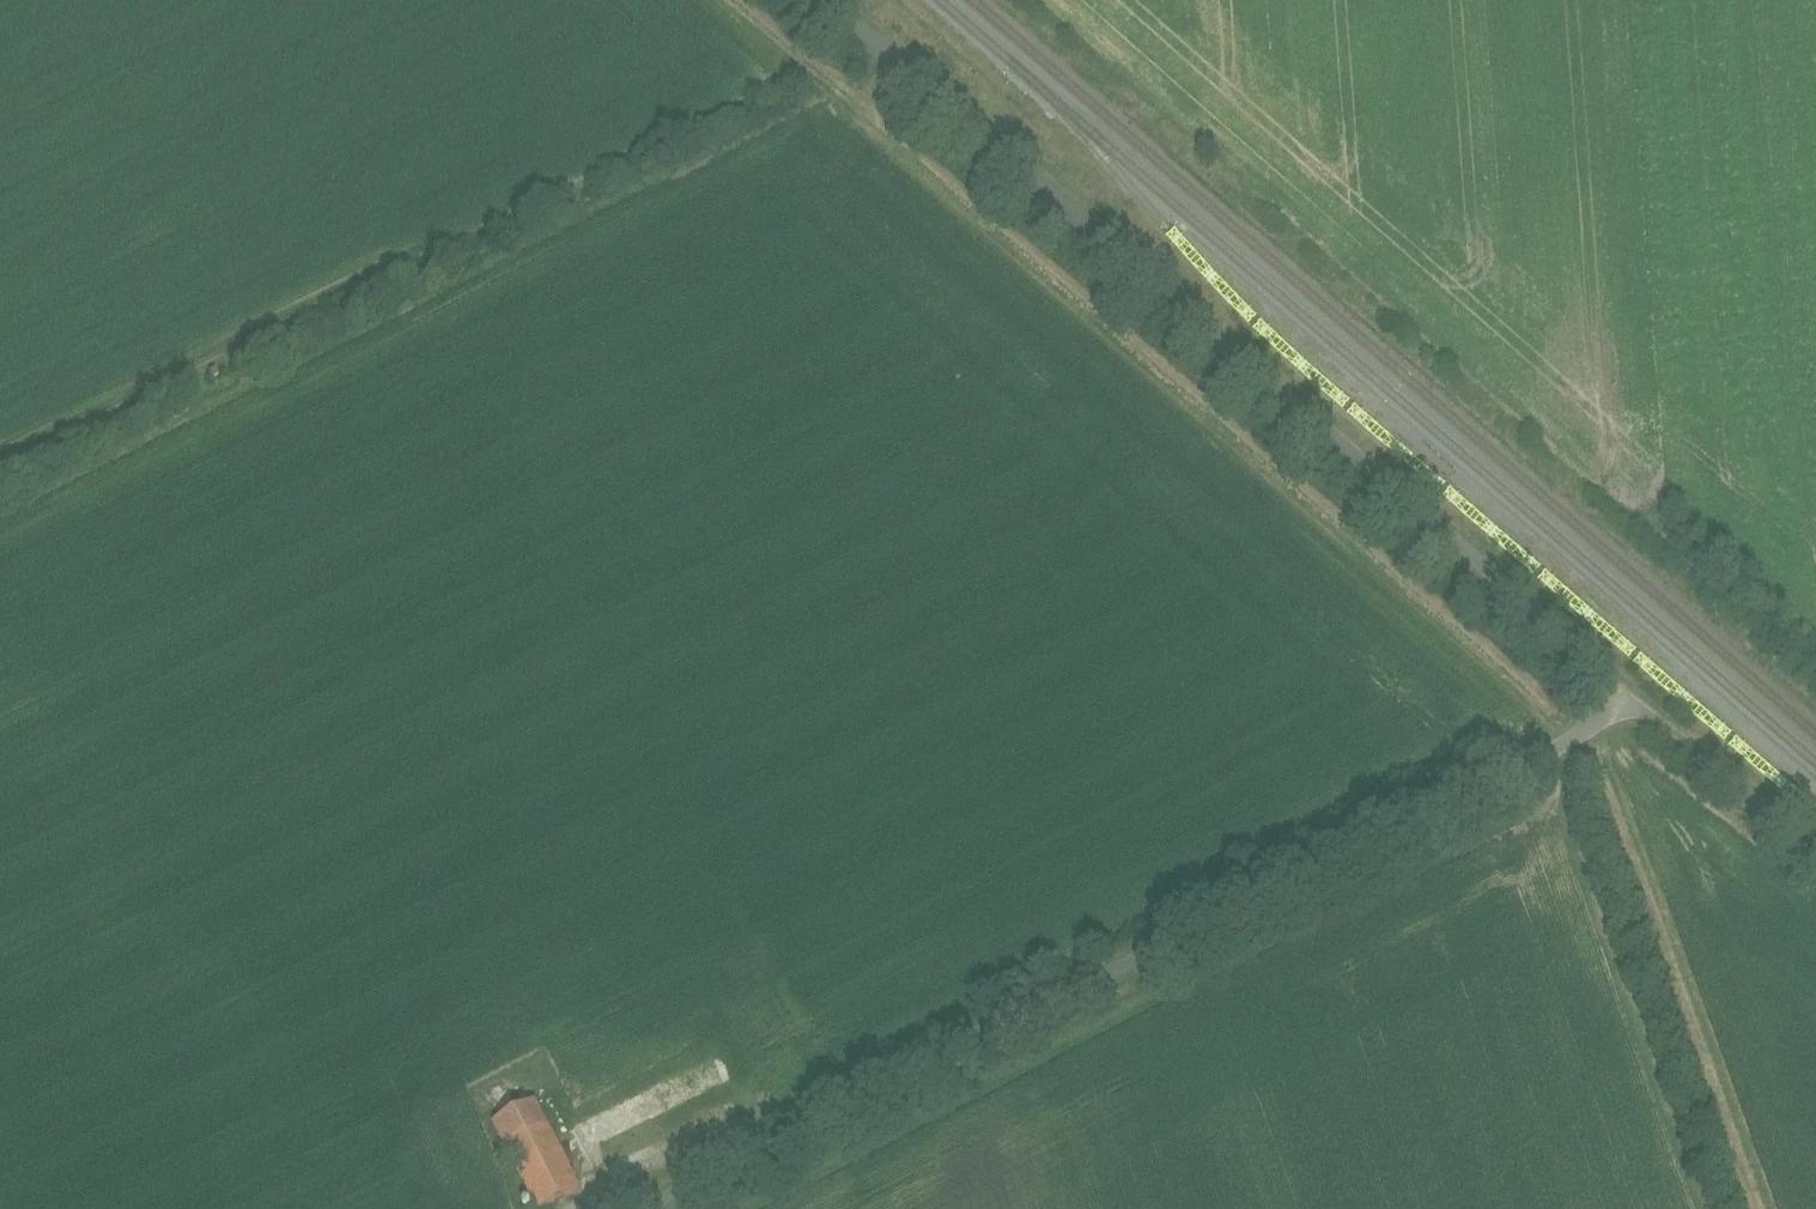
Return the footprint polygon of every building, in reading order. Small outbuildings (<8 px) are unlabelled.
[(585,1183),(539,1094),(494,1117),(539,1206),(585,1183)]
